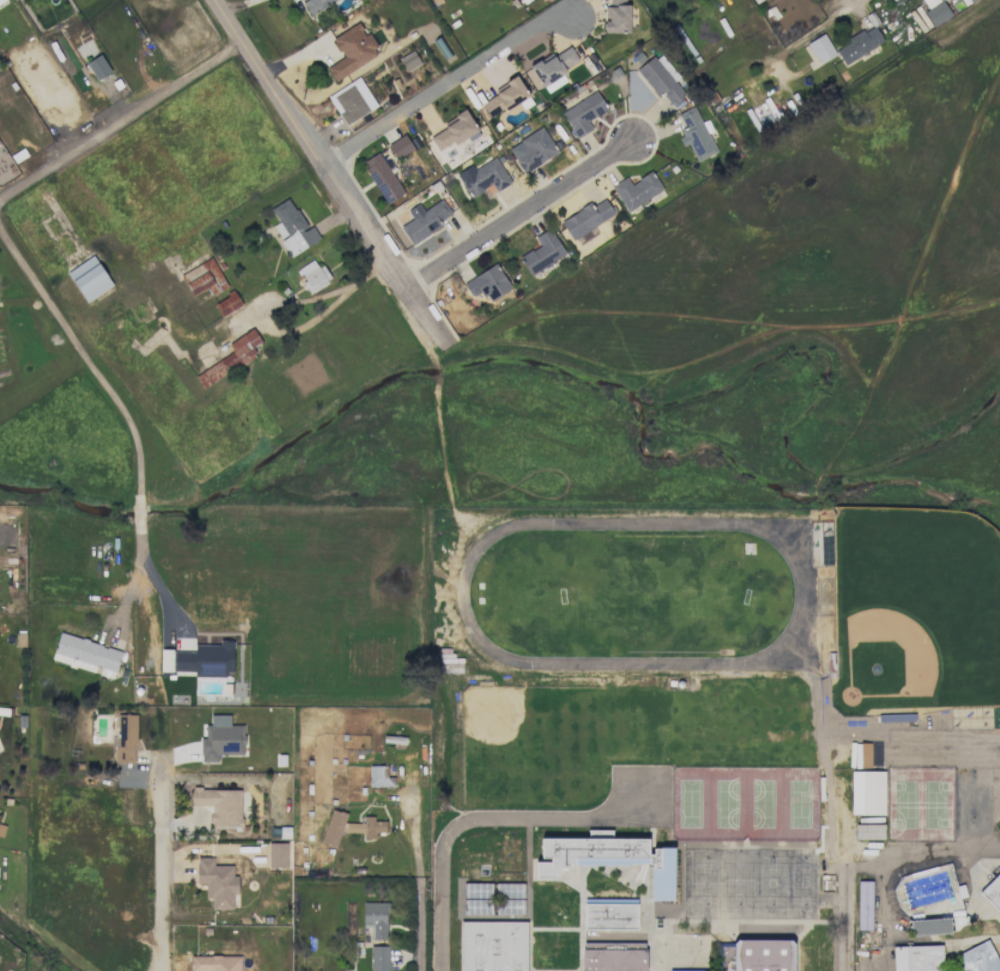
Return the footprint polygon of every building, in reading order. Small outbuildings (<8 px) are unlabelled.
[(302,2),(309,15),(335,0),(305,0),(302,2)] [(628,32),(628,0),(610,0),(610,6),(605,6),(605,33),(628,32)] [(950,17),(941,0),(923,0),(928,9),(924,12),(932,27),(950,17)] [(326,67),(333,80),(379,55),(361,22),(331,38),(342,58),(326,67)] [(836,50),(842,63),(884,43),(875,25),(846,39),(848,43),(836,50)] [(807,43),(820,64),(836,54),(823,33),(807,43)] [(399,58),(405,71),(420,64),(414,51),(399,58)] [(636,70),(657,97),(662,93),(675,110),(688,100),(673,82),(679,77),(659,52),(636,70)] [(96,80),(110,72),(100,54),(86,62),(96,80)] [(488,116),(528,99),(518,76),(493,87),(497,96),(482,102),(488,116)] [(376,109),(362,78),(328,93),(343,125),(376,109)] [(592,130),(588,120),(607,111),(598,92),(561,110),(575,138),(592,130)] [(717,151),(704,123),(702,124),(693,106),(677,114),(684,128),(677,131),(684,147),(688,144),(696,161),(717,151)] [(478,129),(465,109),(442,123),(445,128),(429,138),(439,153),(478,129)] [(523,173),(558,153),(542,127),(508,148),(523,173)] [(413,149),(405,134),(387,145),(396,159),(413,149)] [(385,203),(403,194),(379,152),(362,162),(385,203)] [(474,169),(471,165),(456,174),(470,198),(492,185),(496,191),(510,183),(495,157),(474,169)] [(627,212),(663,189),(651,171),(630,184),(626,177),(611,187),(627,212)] [(270,208),(278,223),(273,225),(281,240),(280,240),(289,256),(320,240),(312,225),(306,229),(290,198),(270,208)] [(412,246),(441,226),(438,222),(451,213),(442,199),(424,211),(419,203),(407,211),(412,219),(400,227),(412,246)] [(614,214),(604,199),(593,206),(591,202),(560,221),(572,240),(614,214)] [(565,254),(549,228),(534,237),(539,245),(519,257),(530,275),(565,254)] [(66,273),(86,303),(113,285),(93,255),(66,273)] [(181,273),(190,296),(209,288),(211,294),(226,288),(214,259),(181,273)] [(332,279),(322,265),(318,268),(312,259),(296,271),(311,293),(332,279)] [(489,302),(511,289),(496,263),(463,283),(471,297),(482,291),(489,302)] [(213,303),(221,317),(242,305),(234,291),(213,303)] [(195,375),(202,388),(256,356),(251,348),(261,342),(253,328),(228,344),(233,352),(195,375)] [(121,650),(59,633),(51,660),(114,678),(121,650)] [(194,645),(194,652),(174,651),(174,672),(194,672),(194,675),(232,676),(233,640),(220,640),(219,645),(194,645)] [(439,673),(463,673),(463,658),(452,658),(452,648),(438,649),(439,673)] [(135,763),(135,714),(118,714),(118,736),(113,737),(114,763),(135,763)] [(201,762),(218,762),(218,755),(244,755),(244,725),(230,725),(230,715),(210,715),(210,725),(205,725),(204,738),(201,738),(201,762)] [(871,743),(855,742),(855,767),(870,768),(871,743)] [(369,787),(394,786),(394,777),(387,777),(387,765),(369,766),(369,787)] [(883,815),(884,771),(850,771),(850,814),(883,815)] [(240,827),(241,789),(191,789),(191,805),(211,806),(210,826),(240,827)] [(325,845),(338,845),(338,832),(364,833),(364,838),(375,838),(375,832),(385,833),(386,821),(374,820),(374,816),(364,816),(363,823),(345,823),(346,811),(326,811),(325,845)] [(884,824),(855,824),(855,839),(884,839),(884,824)] [(611,830),(587,830),(587,837),(611,838),(611,830)] [(649,838),(540,839),(541,860),(535,860),(535,878),(554,878),(554,866),(650,865),(650,901),(674,901),(673,847),(649,847),(649,838)] [(268,868),(287,867),(287,842),(268,842),(268,868)] [(232,865),(214,865),(213,857),(196,857),(196,882),(205,882),(205,899),(210,899),(211,909),(233,909),(232,895),(238,895),(237,875),(233,875),(232,865)] [(978,892),(999,914),(999,871),(978,892)] [(871,880),(857,880),(857,930),(871,930),(871,880)] [(490,898),(491,888),(486,888),(486,884),(472,883),(472,888),(466,888),(466,898),(490,898)] [(523,897),(522,883),(509,884),(510,898),(523,897)] [(386,939),(386,912),(391,912),(390,902),(362,903),(363,925),(372,925),(372,940),(386,939)] [(637,904),(584,903),(584,929),(637,929),(637,904)] [(910,935),(950,934),(949,918),(909,919),(910,935)] [(527,921),(460,921),(459,970),(526,970),(527,921)] [(793,940),(734,940),(734,945),(718,945),(718,970),(793,970),(793,940)] [(940,944),(894,947),(895,970),(940,970),(940,944)] [(987,944),(999,968),(999,970),(961,970),(956,960),(987,944)] [(389,946),(370,946),(370,970),(389,970),(389,946)] [(581,949),(581,970),(582,970),(646,970),(646,950),(581,949)] [(190,955),(190,970),(241,970),(241,956),(190,955)]
